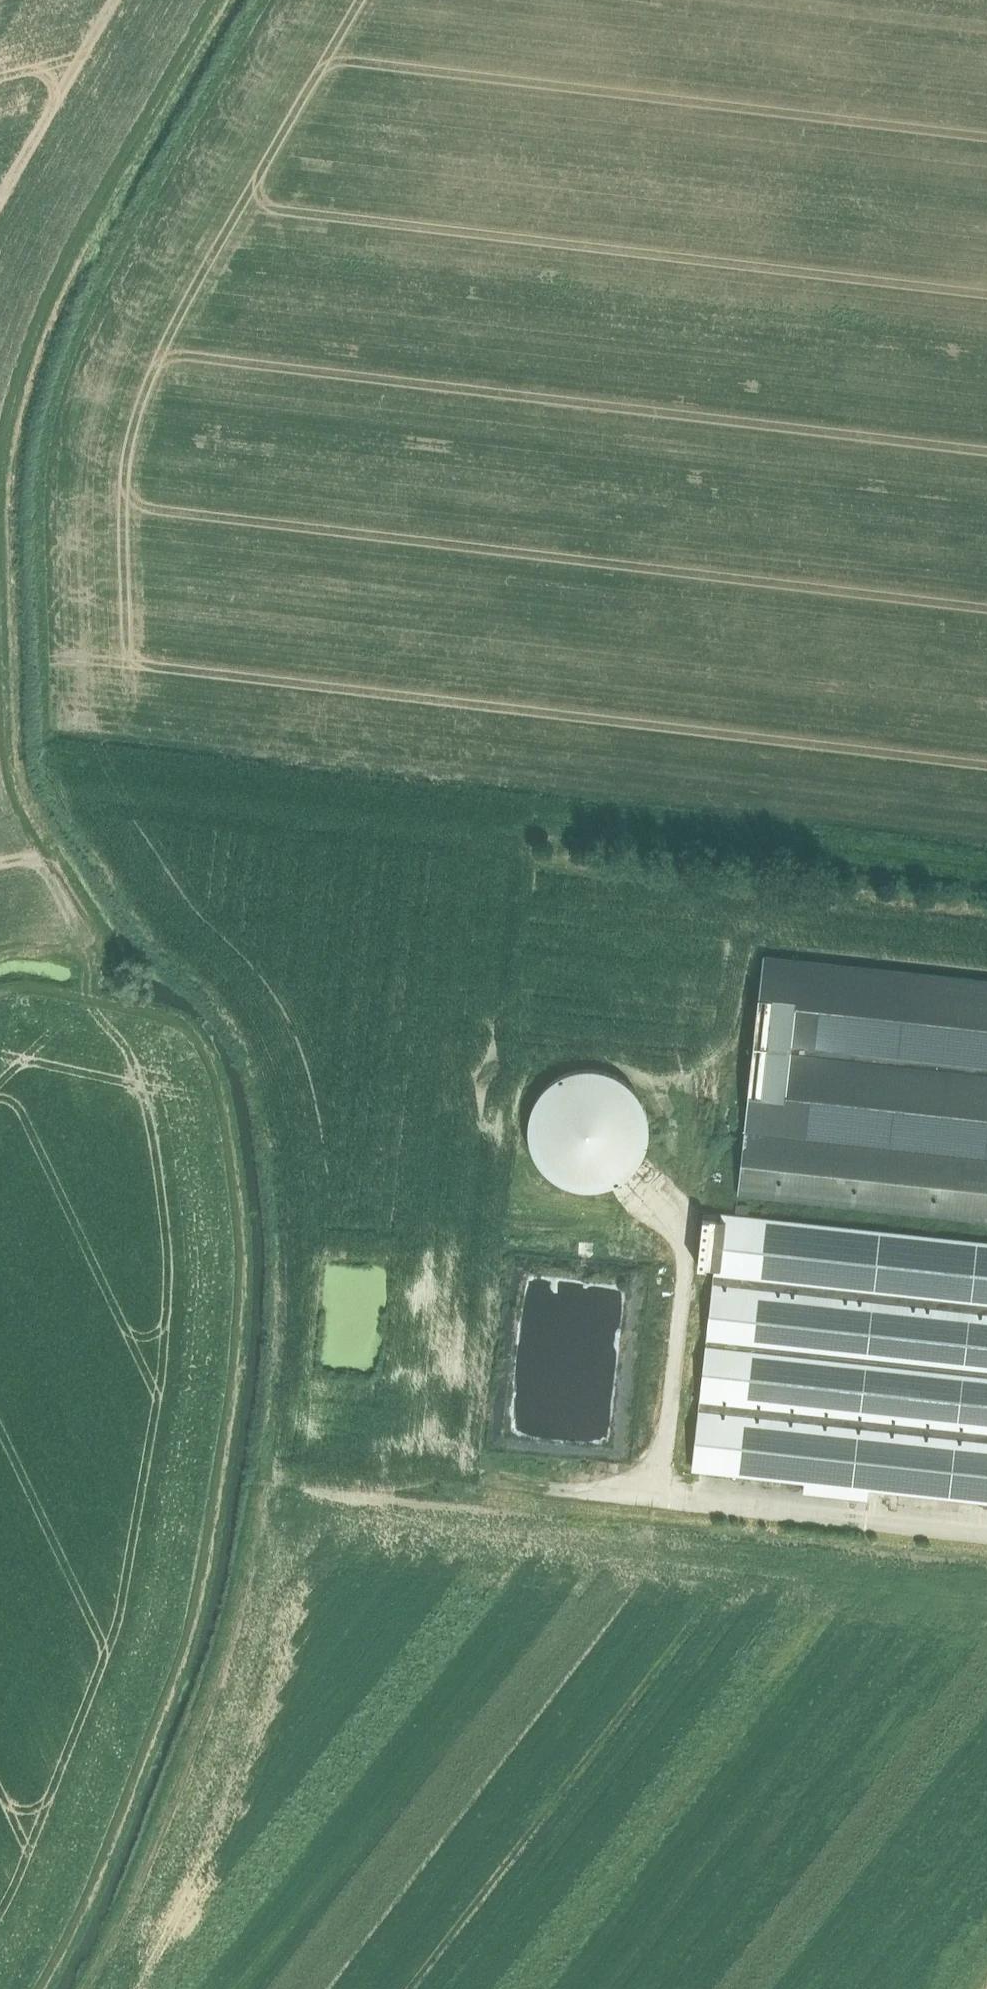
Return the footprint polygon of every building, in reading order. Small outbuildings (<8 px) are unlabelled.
[(764,955),(745,1131),(738,1193),(986,1221),(986,979),(764,955)] [(582,1173),(620,1174),(635,1142),(635,1139),(639,1139),(640,1121),(630,1116),(635,1103),(624,1103),(624,1091),(600,1080),(618,1081),(602,1074),(548,1073),(548,1085),(550,1085),(550,1100),(527,1100),(544,1108),(535,1126),(533,1126),(533,1165),(582,1187),(582,1173)] [(701,1211),(696,1251),(720,1253),(725,1214),(701,1211)] [(699,1449),(697,1469),(986,1500),(986,1242),(725,1214),(720,1253),(699,1449)]
